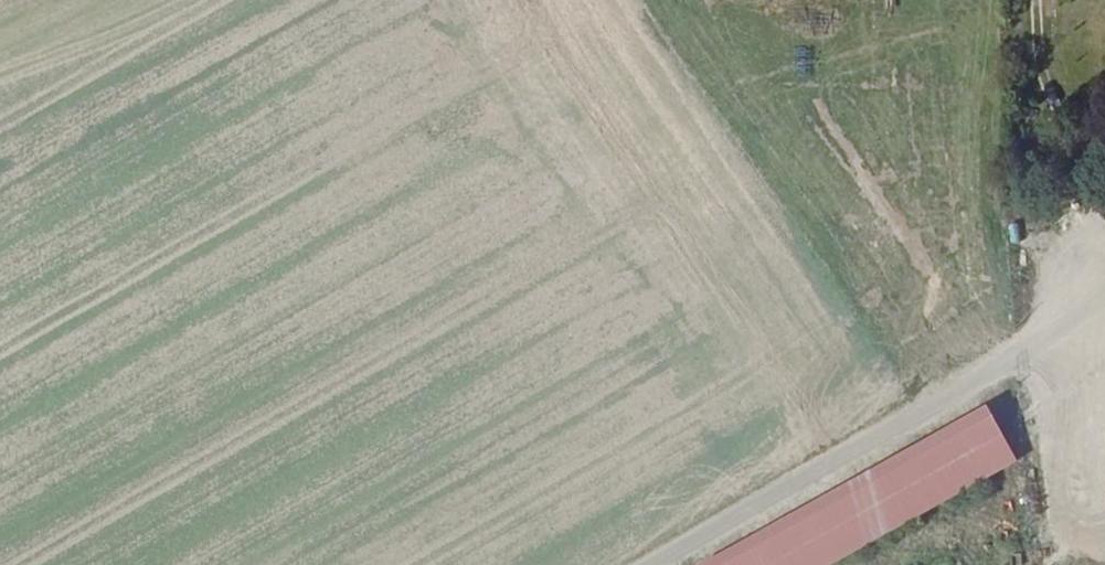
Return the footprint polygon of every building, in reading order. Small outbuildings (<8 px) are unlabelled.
[(993,418),(733,564),(835,564),(1018,462),(993,418)]
